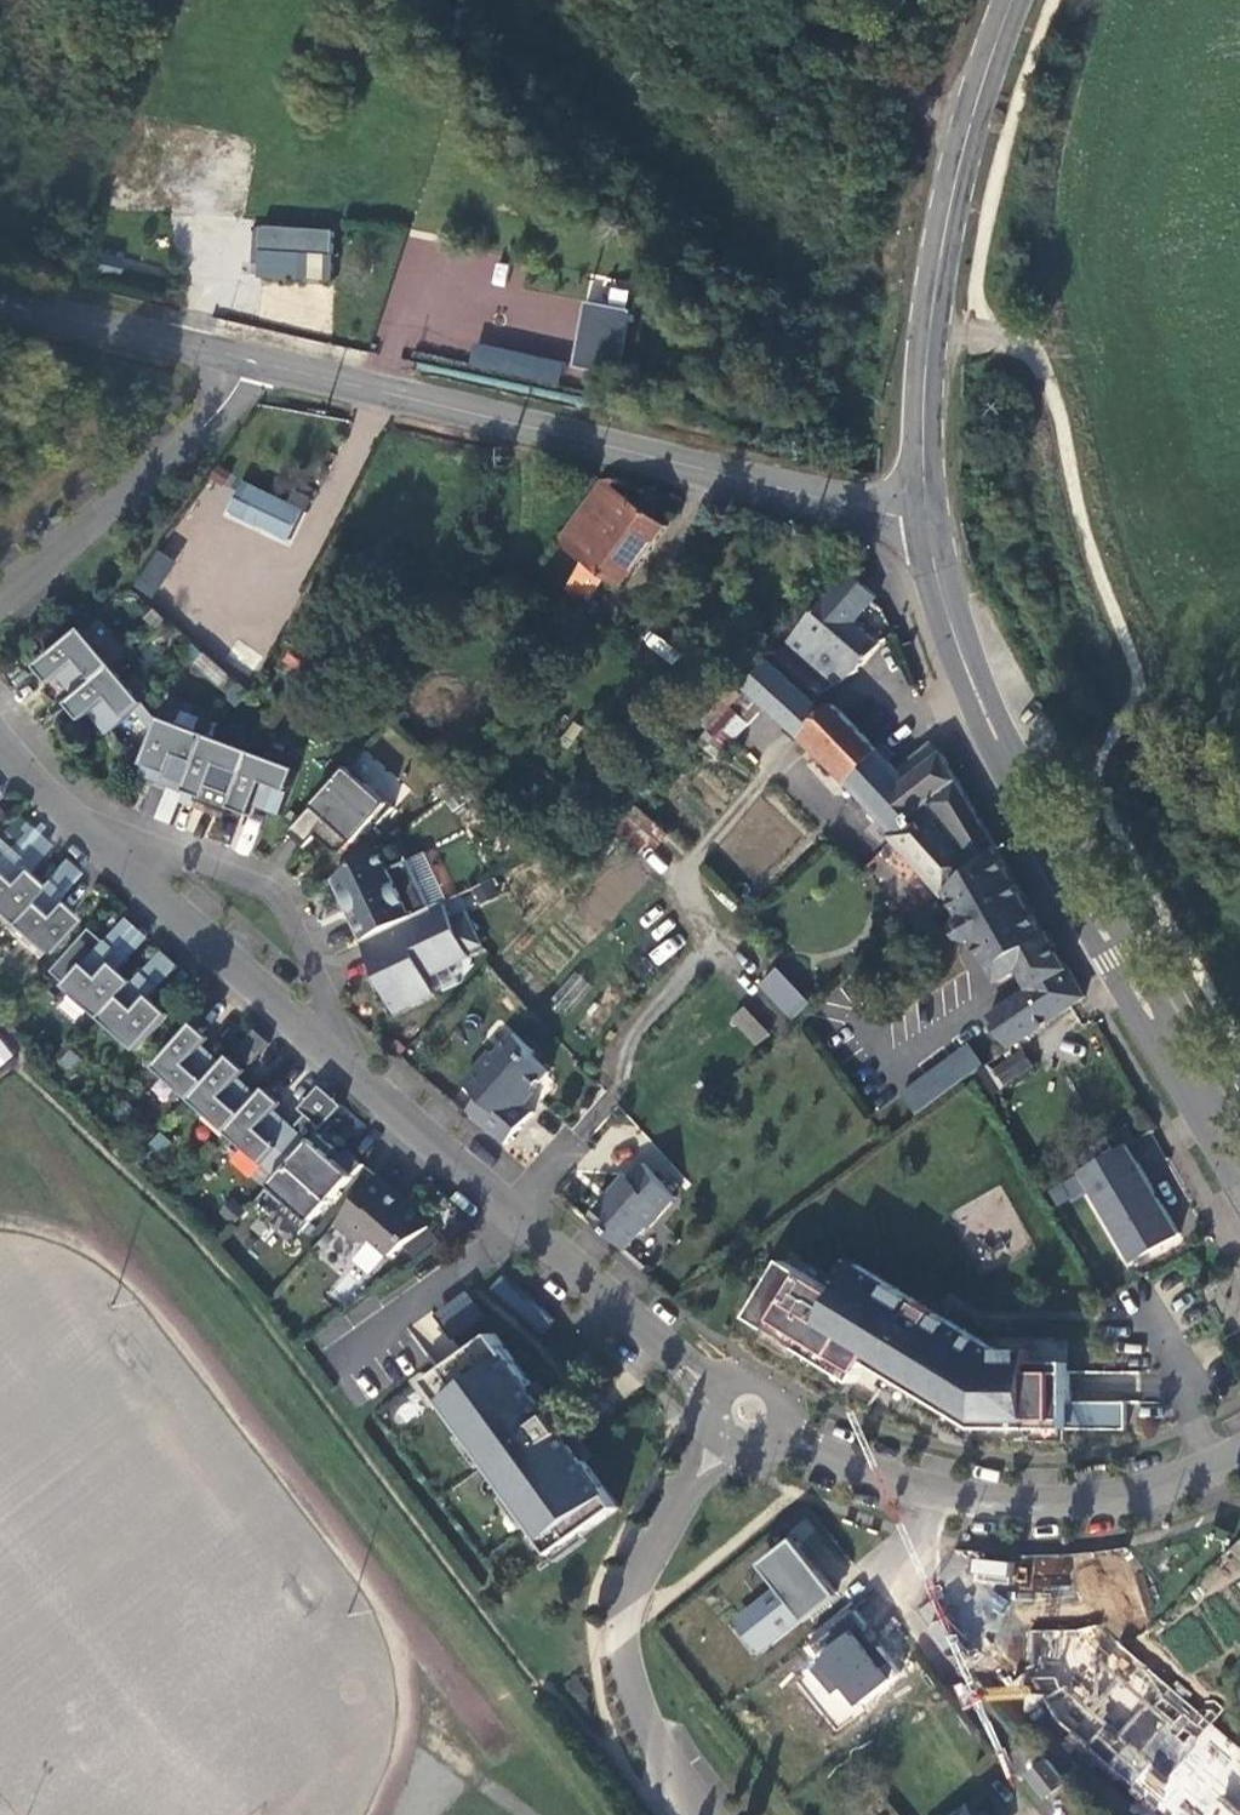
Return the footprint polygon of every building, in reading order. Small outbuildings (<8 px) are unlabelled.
[(292,258),(339,260),(341,242),(293,239),(292,258)] [(105,261),(101,281),(120,286),(125,266),(105,261)] [(616,375),(632,290),(608,286),(605,305),(582,301),(569,366),(616,375)] [(556,389),(562,363),(473,342),(467,368),(556,389)] [(567,551),(612,492),(616,486),(602,483),(560,539),(567,551)] [(236,519),(293,544),(307,515),(249,489),(236,519)] [(668,532),(612,492),(567,551),(586,566),(567,590),(590,609),(609,584),(621,594),(668,532)] [(153,547),(133,588),(153,598),(173,558),(153,547)] [(803,630),(786,649),(832,687),(837,691),(857,677),(868,666),(881,652),(852,627),(874,602),(849,579),(803,630)] [(870,607),(852,627),(881,652),(899,643),(880,615),(870,607)] [(84,636),(49,665),(63,682),(80,702),(115,673),(84,636)] [(787,732),(814,706),(832,687),(786,649),(758,680),(747,693),(787,732)] [(53,690),(63,682),(49,665),(40,672),(53,690)] [(146,710),(115,673),(80,702),(94,719),(111,739),(146,710)] [(710,718),(714,729),(739,702),(712,677),(692,699),(695,702),(677,721),(693,736),(710,718)] [(85,728),(94,719),(80,702),(70,710),(85,728)] [(801,743),(827,717),(820,711),(814,706),(787,732),(793,737),(801,743)] [(835,709),(827,717),(801,743),(841,783),(836,789),(842,797),(839,800),(855,817),(865,809),(892,838),(887,842),(891,846),(924,814),(980,874),(999,856),(945,761),(910,788),(898,774),(889,766),(895,761),(886,749),(879,756),(835,709)] [(693,736),(701,743),(714,729),(710,718),(693,736)] [(163,726),(147,768),(178,780),(192,785),(208,743),(163,726)] [(937,741),(898,774),(910,788),(945,761),(937,741)] [(253,761),(208,743),(192,785),(213,793),(237,803),(253,761)] [(299,778),(253,761),(237,803),(258,811),(283,820),(299,778)] [(382,828),(397,812),(370,787),(371,786),(352,769),(292,837),(309,851),(319,839),(336,855),(345,856),(356,844),(357,846),(377,824),(382,828)] [(187,797),(192,785),(178,780),(174,792),(187,797)] [(208,805),(213,793),(192,785),(187,797),(208,805)] [(253,823),(258,811),(237,803),(233,814),(253,823)] [(613,828),(645,856),(666,833),(634,804),(613,828)] [(949,903),(980,874),(924,814),(891,846),(942,903),(945,906),(949,903)] [(26,833),(5,856),(16,866),(7,876),(19,886),(48,854),(26,833)] [(434,912),(412,865),(387,877),(377,854),(336,884),(364,945),(434,912)] [(0,861),(0,869),(7,876),(16,866),(5,856),(0,861)] [(1027,987),(1030,993),(1033,996),(1071,976),(1063,962),(1049,937),(1046,938),(999,856),(980,874),(949,903),(963,926),(957,930),(955,940),(962,949),(972,949),(976,947),(1000,985),(1021,977),(1027,987)] [(61,867),(32,899),(2,931),(38,963),(68,930),(48,912),(77,880),(61,867)] [(2,931),(32,899),(19,886),(7,876),(0,869),(0,929),(2,931)] [(469,956),(484,949),(469,916),(453,923),(446,907),(434,912),(364,945),(383,986),(386,985),(390,994),(387,995),(397,1018),(437,999),(429,982),(472,961),(469,956)] [(127,925),(106,948),(117,958),(108,967),(120,977),(149,945),(127,925)] [(106,948),(97,957),(108,967),(117,958),(106,948)] [(68,990),(103,1023),(133,990),(120,977),(108,967),(97,957),(68,990)] [(162,958),(133,990),(103,1023),(139,1055),(168,1021),(149,1004),(178,972),(162,958)] [(1011,1056),(1084,1007),(1086,1004),(1071,976),(1033,996),(1030,993),(989,1022),(1011,1056)] [(794,1029),(812,1013),(778,978),(761,994),(794,1029)] [(756,1047),(770,1032),(741,1006),(727,1021),(756,1047)] [(240,1021),(217,1049),(243,1071),(267,1043),(240,1021)] [(203,1053),(212,1044),(196,1029),(187,1039),(203,1053)] [(14,1055),(0,1037),(0,1066),(14,1055)] [(537,1054),(518,1037),(499,1059),(494,1055),(466,1086),(483,1101),(471,1115),(509,1148),(536,1116),(525,1106),(552,1075),(538,1062),(537,1054)] [(203,1053),(187,1039),(157,1071),(193,1104),(223,1071),(203,1053)] [(903,1098),(918,1120),(986,1070),(972,1049),(903,1098)] [(73,1056),(63,1068),(72,1076),(83,1065),(73,1056)] [(994,1074),(1003,1090),(1032,1072),(1023,1056),(994,1074)] [(239,1086),(248,1077),(231,1062),(223,1071),(239,1086)] [(239,1086),(223,1071),(193,1104),(229,1137),(259,1104),(239,1086)] [(317,1086),(295,1112),(316,1130),(338,1104),(317,1086)] [(275,1118),(284,1109),(267,1094),(259,1104),(275,1118)] [(275,1118),(259,1104),(229,1137),(279,1182),(308,1149),(275,1118)] [(126,1105),(116,1117),(126,1126),(136,1114),(126,1105)] [(338,1152),(320,1136),(308,1149),(279,1182),(272,1189),(292,1207),(283,1217),(305,1236),(366,1169),(349,1154),(339,1165),(332,1158),(338,1152)] [(163,1138),(152,1149),(162,1159),(172,1147),(163,1138)] [(671,1194),(686,1181),(652,1141),(636,1154),(671,1194)] [(1180,1241),(1128,1152),(1082,1179),(1133,1267),(1180,1241)] [(611,1196),(588,1221),(624,1253),(643,1232),(648,1232),(675,1202),(642,1167),(628,1183),(624,1179),(609,1195),(611,1196)] [(379,1177),(338,1225),(361,1245),(371,1244),(374,1241),(393,1257),(432,1228),(407,1205),(409,1202),(379,1177)] [(1067,1406),(1067,1368),(1031,1368),(1031,1356),(997,1356),(860,1271),(841,1302),(782,1265),(747,1322),(854,1388),(867,1368),(886,1379),(891,1372),(910,1384),(906,1391),(975,1434),(1066,1435),(1066,1433),(1067,1406)] [(553,1323),(503,1279),(490,1293),(541,1338),(553,1323)] [(470,1299),(436,1323),(451,1343),(485,1319),(470,1299)] [(427,1385),(552,1559),(618,1511),(494,1337),(427,1385)] [(1095,1392),(1133,1394),(1134,1374),(1096,1373),(1095,1392)] [(1125,1409),(1067,1406),(1066,1433),(1125,1435),(1125,1409)] [(778,1593),(810,1567),(792,1545),(760,1570),(778,1593)] [(1032,1561),(1037,1589),(1071,1583),(1066,1555),(1032,1561)] [(970,1557),(968,1580),(1006,1583),(1008,1560),(970,1557)] [(1234,1562),(1229,1557),(1221,1564),(1226,1569),(1234,1562)] [(778,1593),(742,1621),(766,1651),(834,1597),(810,1567),(778,1593)] [(793,1678),(834,1726),(894,1675),(841,1612),(801,1645),(814,1660),(793,1678)] [(766,1651),(742,1621),(735,1627),(759,1657),(766,1651)] [(1098,1627),(1076,1630),(1029,1632),(1031,1681),(1059,1724),(1166,1814),(1239,1814),(1239,1752),(1098,1627)] [(1046,1800),(1065,1786),(1049,1763),(1030,1777),(1046,1800)]
